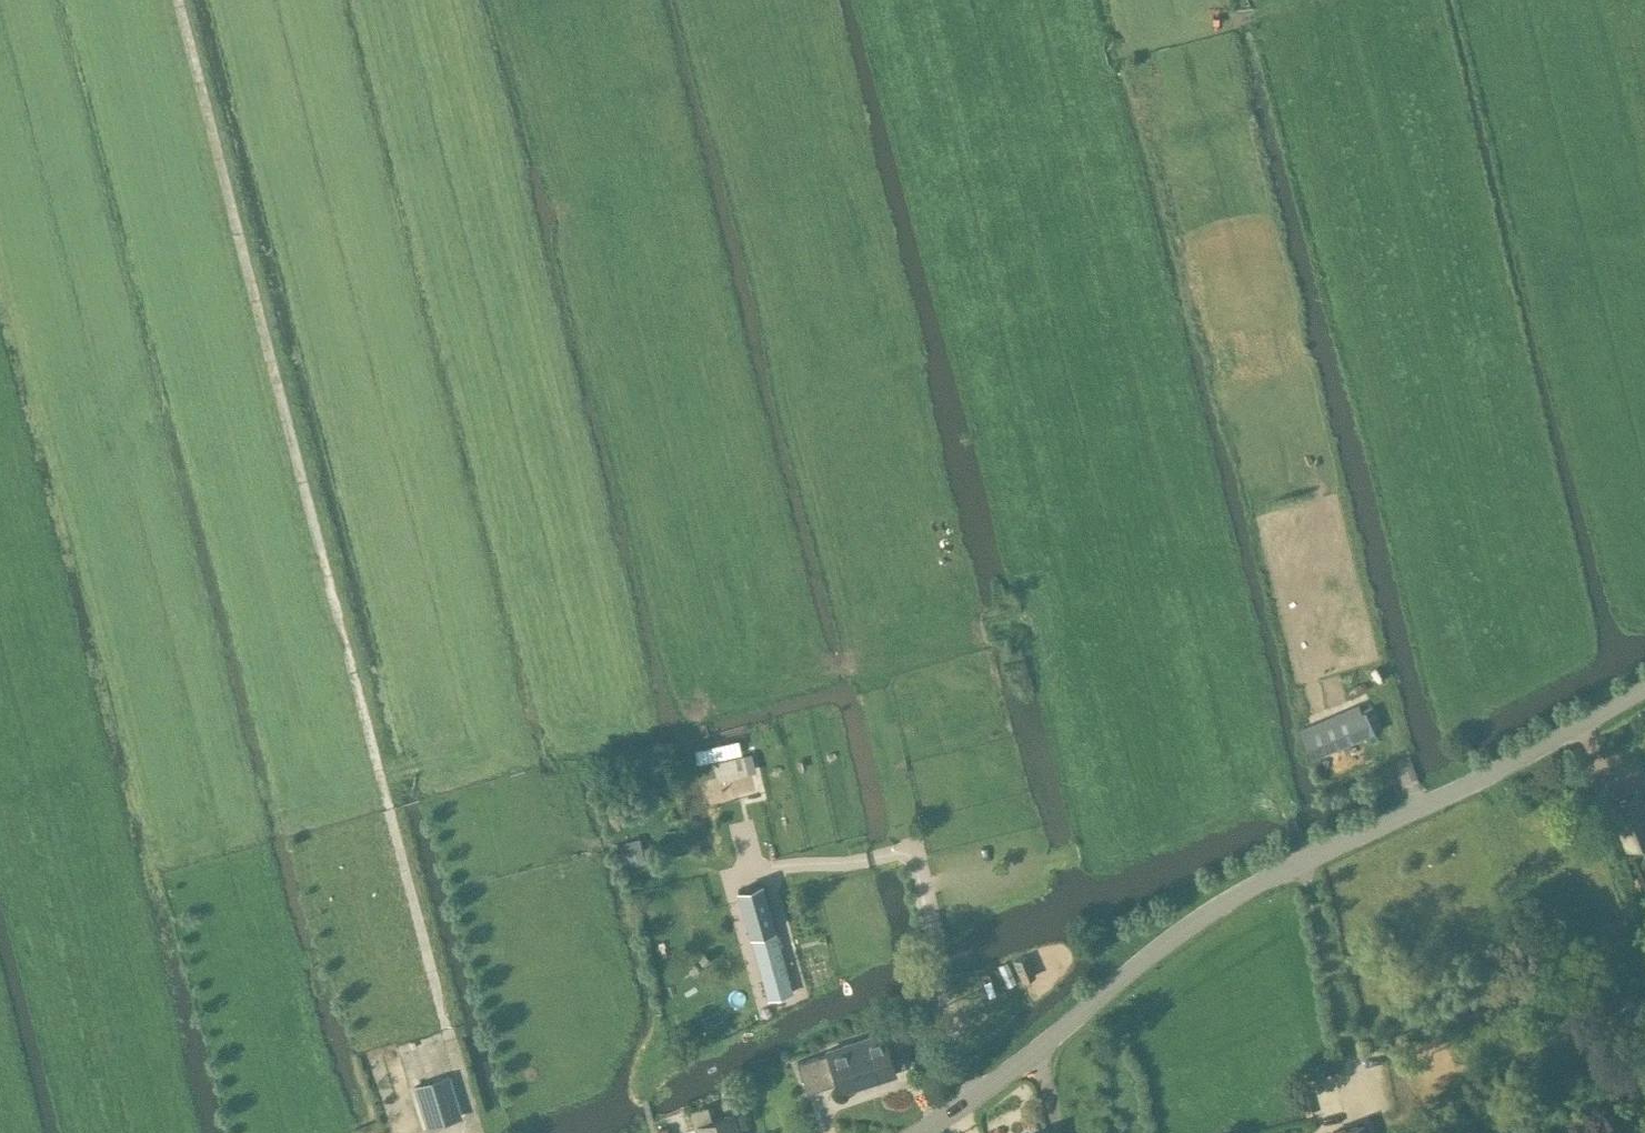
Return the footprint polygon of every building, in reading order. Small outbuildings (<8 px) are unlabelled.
[(1375,706),(1352,716),(1359,733),(1367,730),(1369,735),(1384,729),(1375,706)] [(1362,739),(1359,733),(1352,716),(1303,736),(1312,760),(1362,739)] [(728,747),(691,747),(691,756),(728,756),(728,747)] [(1644,843),(1644,795),(1641,787),(1607,803),(1628,850),(1644,843)] [(615,809),(607,812),(613,829),(621,826),(615,809)] [(737,891),(768,999),(793,992),(767,899),(768,899),(763,883),(737,891)] [(1036,976),(1027,955),(1014,961),(1023,981),(1036,976)] [(895,1032),(883,1036),(882,1033),(826,1050),(828,1055),(818,1058),(818,1057),(796,1063),(806,1094),(826,1088),(826,1086),(836,1083),(840,1093),(895,1076),(893,1068),(904,1065),(904,1066),(905,1066),(895,1032)] [(461,1116),(448,1077),(415,1087),(427,1126),(461,1116)] [(670,1132),(690,1132),(683,1112),(665,1119),(670,1132)] [(699,1125),(697,1126),(699,1132),(738,1132),(732,1114),(699,1125)] [(1349,1132),(1368,1132),(1365,1124),(1348,1128),(1349,1132)]
